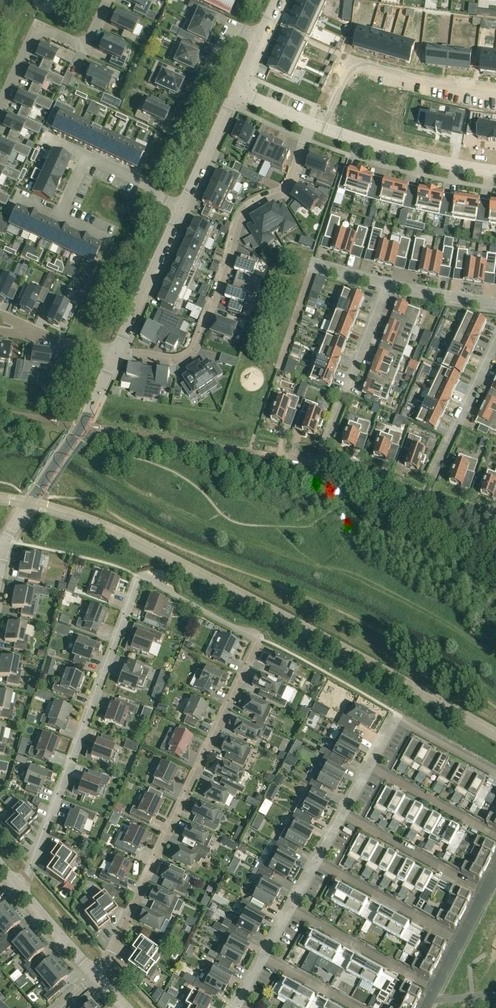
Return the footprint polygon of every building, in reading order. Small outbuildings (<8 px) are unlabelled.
[(136,6),(133,12),(146,18),(153,1),(151,0),(124,0),(136,6)] [(187,19),(211,30),(210,29),(211,28),(213,29),(216,21),(215,20),(216,18),(201,11),(203,6),(191,0),(188,6),(192,8),(187,19)] [(229,14),(236,0),(201,0),(229,14)] [(299,4),(321,14),(326,2),(321,0),(301,0),(299,4)] [(299,4),(294,16),(316,26),(321,14),(299,4)] [(485,17),(486,9),(478,8),(477,16),(485,17)] [(122,18),(116,15),(111,25),(124,31),(121,38),(134,43),(137,37),(132,35),(137,25),(136,24),(138,20),(124,14),(122,18)] [(294,16),(288,28),(310,38),(316,26),(294,16)] [(180,29),(177,36),(188,41),(190,35),(206,42),(207,40),(209,41),(212,33),(210,32),(211,30),(187,19),(182,31),(180,29)] [(177,36),(180,29),(172,26),(170,32),(177,36)] [(360,29),(354,48),(366,51),(373,28),(372,28),(371,32),(360,29)] [(373,28),(366,51),(377,54),(383,31),(373,28)] [(383,31),(377,54),(387,57),(392,38),(382,36),(384,31),(383,31)] [(286,33),(280,45),(302,55),(308,43),(286,33)] [(108,42),(104,41),(99,51),(112,57),(109,64),(122,69),(127,58),(123,56),(125,50),(121,49),(123,45),(109,38),(108,42)] [(392,38),(387,57),(397,60),(403,41),(392,38)] [(181,48),(174,63),(193,71),(194,69),(195,70),(198,64),(196,63),(197,61),(195,60),(198,55),(191,52),(194,45),(182,40),(179,47),(181,48)] [(403,41),(397,60),(409,63),(415,45),(403,41)] [(75,55),(50,44),(48,49),(41,45),(37,54),(38,54),(37,56),(43,59),(39,68),(64,79),(49,72),(55,57),(70,64),(75,55)] [(280,45),(275,57),(297,67),(302,55),(280,45)] [(429,49),(427,62),(448,64),(451,47),(442,46),(442,50),(429,49)] [(451,47),(448,64),(470,67),(471,54),(450,51),(451,47)] [(483,53),(481,72),(493,74),(495,54),(483,53)] [(275,57),(269,69),(292,79),(297,67),(275,57)] [(151,73),(160,77),(156,86),(169,92),(169,94),(178,98),(182,89),(180,88),(181,87),(179,86),(181,80),(178,79),(181,72),(156,61),(151,73)] [(64,79),(39,68),(37,72),(30,69),(26,77),(27,78),(26,80),(33,83),(29,91),(53,103),(38,96),(45,81),(60,88),(64,79)] [(86,79),(93,82),(91,86),(105,92),(107,88),(108,88),(112,78),(117,80),(120,74),(107,68),(104,74),(91,68),(86,79)] [(73,76),(66,73),(61,84),(68,87),(73,76)] [(22,106),(18,115),(27,119),(34,105),(49,112),(53,103),(29,91),(27,96),(19,92),(15,101),(16,101),(15,103),(22,106)] [(120,102),(103,95),(99,102),(116,110),(120,102)] [(168,113),(162,110),(164,106),(150,100),(148,104),(147,103),(144,109),(140,107),(135,118),(147,124),(150,117),(164,124),(168,113)] [(427,127),(426,129),(436,131),(436,133),(436,132),(437,132),(437,131),(441,132),(441,133),(441,134),(442,133),(452,135),(452,132),(461,134),(466,113),(465,113),(465,115),(459,113),(459,112),(452,110),(450,118),(449,118),(430,114),(429,115),(427,127)] [(63,135),(71,117),(60,112),(52,130),(63,135)] [(469,126),(480,127),(478,137),(478,139),(488,140),(488,141),(495,142),(495,125),(490,124),(490,125),(482,123),(483,115),(471,113),(469,126)] [(7,139),(31,150),(16,143),(23,128),(38,135),(42,126),(27,119),(18,115),(16,120),(8,116),(4,124),(5,125),(4,127),(11,130),(7,139)] [(63,135),(74,140),(82,122),(71,117),(63,135)] [(74,140),(84,144),(92,127),(82,122),(74,140)] [(247,129),(239,125),(237,131),(235,130),(232,136),(234,137),(233,138),(239,141),(247,145),(245,150),(246,150),(250,152),(256,138),(258,133),(258,134),(257,136),(253,134),(254,132),(247,129)] [(84,144),(94,149),(102,132),(92,127),(84,144)] [(94,149),(105,154),(113,136),(102,132),(94,149)] [(123,141),(113,136),(105,154),(115,159),(123,141)] [(256,140),(257,138),(256,138),(250,152),(249,153),(248,156),(255,159),(256,157),(265,162),(274,142),(262,136),(260,139),(259,142),(256,140)] [(0,154),(0,164),(20,174),(20,173),(5,167),(12,152),(27,159),(31,150),(7,139),(5,143),(0,141),(0,154)] [(284,143),(275,139),(274,142),(265,162),(272,165),(271,167),(282,172),(290,154),(281,149),(284,143)] [(125,163),(133,146),(123,141),(115,159),(125,163)] [(133,146),(125,163),(136,168),(144,151),(133,146)] [(48,162),(65,170),(70,159),(52,151),(48,162)] [(327,169),(329,163),(318,159),(311,156),(310,159),(308,158),(306,166),(307,166),(306,169),(312,171),(320,174),(317,180),(332,185),(336,174),(333,173),(331,172),(331,170),(327,169)] [(48,162),(43,173),(60,181),(65,170),(48,162)] [(243,166),(236,163),(233,170),(240,173),(243,166)] [(1,176),(16,182),(20,174),(0,164),(0,178),(1,176)] [(356,195),(363,173),(351,170),(348,179),(342,177),(338,189),(345,192),(356,195)] [(212,183),(233,193),(238,182),(217,172),(212,183)] [(259,176),(252,172),(249,179),(261,184),(264,178),(259,176)] [(60,181),(43,173),(38,183),(56,191),(60,181)] [(374,200),(377,188),(371,186),(374,177),(363,173),(356,195),(367,198),(374,200)] [(392,205),(397,183),(386,180),(383,190),(377,188),(374,200),(380,202),(392,205)] [(56,191),(38,183),(33,194),(51,202),(56,191)] [(233,193),(212,183),(208,193),(228,203),(229,202),(226,201),(231,192),(233,193)] [(410,210),(413,197),(406,196),(409,186),(397,183),(392,205),(403,208),(405,209),(410,210)] [(305,190),(301,186),(292,197),(311,212),(316,205),(321,209),(328,199),(317,190),(316,189),(312,195),(305,190)] [(320,187),(317,190),(328,199),(330,191),(320,187)] [(428,214),(433,192),(421,189),(419,199),(413,197),(410,210),(413,210),(416,211),(428,214)] [(446,217),(448,205),(442,204),(444,194),(433,192),(428,214),(439,216),(446,217)] [(5,206),(10,197),(0,193),(0,204),(5,206)] [(228,203),(208,193),(203,203),(206,205),(205,207),(206,207),(202,216),(208,219),(213,208),(224,213),(227,206),(228,203)] [(464,220),(468,198),(456,196),(455,206),(448,205),(446,217),(447,217),(450,218),(453,219),(464,220)] [(483,223),(485,211),(478,210),(480,200),(468,198),(464,220),(476,222),(483,223)] [(492,202),(491,212),(485,211),(483,223),(489,224),(495,225),(495,202),(492,202)] [(267,209),(263,212),(276,232),(280,229),(282,228),(285,232),(295,226),(285,210),(281,212),(279,212),(274,205),(273,205),(272,204),(266,207),(267,209)] [(20,230),(28,213),(17,208),(9,225),(20,230)] [(398,226),(406,228),(406,226),(407,224),(408,220),(409,214),(410,210),(405,209),(401,211),(398,226)] [(269,236),(276,232),(263,212),(259,214),(258,213),(252,216),(253,218),(252,219),(256,226),(256,228),(251,231),(261,247),(272,240),(269,236)] [(30,235),(38,217),(28,213),(20,230),(30,235)] [(341,252),(348,231),(338,228),(341,219),(332,216),(325,238),(334,241),(331,249),(341,252)] [(40,240),(48,222),(38,217),(30,235),(40,240)] [(371,226),(372,221),(369,220),(368,219),(366,219),(365,224),(364,226),(368,227),(370,228),(371,226)] [(191,230),(209,238),(214,228),(196,220),(191,230)] [(51,244),(59,227),(48,222),(40,240),(51,244)] [(51,244),(61,249),(69,232),(59,227),(51,244)] [(348,231),(341,252),(351,255),(354,247),(362,249),(368,230),(359,227),(357,234),(348,231)] [(385,264),(390,243),(381,240),(383,231),(374,229),(368,251),(377,253),(375,262),(385,264)] [(186,240),(205,248),(209,238),(191,230),(186,240)] [(72,254),(80,236),(69,232),(61,249),(72,254)] [(80,236),(72,254),(82,259),(90,241),(80,236)] [(250,244),(255,241),(252,237),(244,242),(246,246),(250,244)] [(390,243),(385,264),(395,267),(397,258),(406,260),(411,241),(401,238),(400,245),(390,243)] [(308,239),(305,245),(312,248),(314,241),(308,239)] [(429,274),(433,252),(424,250),(425,241),(416,239),(412,262),(421,264),(419,272),(429,274)] [(182,250),(200,258),(205,248),(186,240),(182,250)] [(90,241),(82,259),(93,263),(101,246),(90,241)] [(433,252),(429,274),(439,276),(441,267),(450,269),(454,249),(444,247),(443,254),(433,252)] [(200,258),(182,250),(177,260),(196,269),(200,258)] [(477,259),(467,258),(468,251),(459,250),(456,270),(465,271),(464,280),(473,282),(474,282),(477,259)] [(474,282),(484,283),(486,274),(495,276),(495,266),(495,255),(488,254),(487,261),(477,259),(474,282)] [(237,281),(259,288),(262,279),(261,278),(256,277),(256,276),(256,277),(254,276),(254,273),(256,267),(258,261),(255,260),(252,259),(253,259),(244,256),(242,256),(240,261),(238,260),(236,266),(237,266),(235,270),(237,271),(240,272),(237,281)] [(177,260),(173,270),(193,279),(198,270),(196,269),(177,260)] [(189,290),(193,279),(173,270),(168,280),(189,290)] [(4,303),(7,297),(10,289),(17,292),(17,291),(22,280),(13,275),(6,272),(2,280),(0,279),(0,301),(4,303)] [(325,278),(317,275),(315,281),(323,284),(325,278)] [(189,290),(168,280),(163,291),(184,300),(189,290)] [(259,288),(237,281),(235,290),(231,288),(229,288),(227,293),(226,298),(228,298),(228,299),(231,300),(228,309),(241,313),(243,308),(245,301),(247,294),(249,295),(250,295),(255,297),(256,297),(259,288)] [(203,283),(200,288),(208,291),(210,286),(203,283)] [(23,304),(20,310),(30,315),(37,301),(43,304),(49,292),(42,289),(40,293),(30,288),(29,290),(25,288),(19,302),(23,304)] [(339,301),(360,309),(364,298),(343,290),(339,301)] [(172,314),(177,316),(184,300),(163,291),(158,302),(163,304),(160,309),(172,314)] [(54,309),(48,323),(58,327),(61,321),(65,323),(68,317),(72,319),(78,305),(60,297),(59,298),(50,295),(45,305),(54,309)] [(356,320),(360,309),(339,301),(338,302),(341,302),(337,313),(356,320)] [(392,318),(415,327),(421,311),(398,302),(397,303),(399,304),(396,311),(395,310),(392,318)] [(192,304),(189,309),(195,311),(193,317),(198,319),(203,309),(202,309),(198,307),(197,306),(192,304)] [(156,338),(160,340),(159,342),(171,316),(164,313),(159,324),(154,321),(153,323),(146,320),(142,330),(145,331),(141,338),(142,339),(143,340),(142,341),(149,344),(150,343),(152,339),(155,340),(156,338)] [(352,331),(356,320),(337,313),(333,323),(331,322),(330,323),(352,331)] [(461,324),(481,334),(486,323),(466,314),(461,324)] [(166,345),(165,347),(172,350),(173,349),(174,349),(175,349),(178,343),(183,345),(188,335),(180,331),(184,322),(171,316),(159,342),(162,337),(168,340),(166,345)] [(216,319),(212,332),(224,337),(224,339),(230,341),(231,339),(232,340),(237,326),(244,329),(246,322),(230,316),(227,323),(216,319)] [(409,342),(415,327),(392,318),(389,325),(391,326),(388,333),(386,332),(386,333),(409,342)] [(347,342),(352,331),(330,323),(326,334),(347,342)] [(476,344),(481,334),(461,324),(461,325),(463,326),(458,335),(456,334),(456,335),(476,344)] [(404,356),(409,342),(386,333),(388,334),(385,341),(383,340),(380,348),(404,356)] [(472,355),(476,344),(456,335),(451,345),(472,355)] [(321,347),(342,355),(346,344),(327,337),(323,348),(321,347)] [(425,347),(428,341),(425,339),(420,338),(418,344),(425,347)] [(10,345),(1,344),(1,343),(1,342),(1,344),(0,344),(0,361),(8,362),(9,355),(11,355),(12,348),(10,348),(10,345)] [(467,365),(472,355),(451,345),(453,346),(449,356),(446,355),(467,365)] [(338,366),(342,355),(321,347),(317,358),(338,366)] [(398,371),(404,356),(380,348),(377,355),(379,356),(376,363),(375,362),(375,363),(398,371)] [(25,353),(22,372),(30,374),(31,367),(48,370),(48,367),(50,367),(51,359),(53,359),(54,350),(46,349),(45,351),(39,350),(38,349),(38,350),(36,349),(34,349),(33,349),(33,350),(32,354),(25,353)] [(226,366),(229,357),(222,355),(219,364),(226,366)] [(462,376),(467,365),(446,355),(441,366),(462,376)] [(334,377),(338,366),(317,358),(319,359),(315,370),(334,377)] [(417,368),(419,363),(416,362),(411,360),(410,364),(408,368),(416,371),(417,368)] [(132,384),(130,392),(137,393),(136,397),(144,399),(144,402),(145,399),(149,374),(143,373),(144,371),(141,370),(141,366),(141,364),(133,363),(133,365),(132,364),(131,365),(129,365),(128,373),(126,373),(127,372),(126,372),(121,383),(122,382),(132,384)] [(206,386),(214,380),(222,375),(215,363),(210,366),(208,363),(201,367),(199,364),(194,367),(206,386)] [(392,386),(398,371),(375,363),(374,363),(376,363),(374,371),(372,370),(369,377),(392,386)] [(170,390),(172,380),(169,379),(170,371),(168,371),(168,370),(166,370),(167,368),(159,367),(158,369),(157,373),(154,372),(154,375),(149,374),(145,399),(153,400),(154,396),(160,397),(161,388),(170,390)] [(190,397),(198,391),(206,386),(194,367),(189,371),(191,374),(184,379),(187,382),(182,385),(190,397)] [(405,374),(407,375),(413,377),(415,371),(408,368),(405,374)] [(435,379),(455,389),(460,378),(440,369),(435,379)] [(330,388),(334,377),(315,370),(311,381),(330,388)] [(392,387),(392,386),(369,377),(366,385),(368,386),(365,393),(363,392),(363,393),(386,402),(389,395),(387,394),(390,386),(392,387)] [(450,399),(455,389),(435,379),(435,380),(437,381),(432,390),(430,389),(430,390),(450,399)] [(300,386),(307,389),(309,382),(303,380),(301,385),(300,386)] [(446,410),(450,399),(430,390),(425,400),(446,410)] [(490,394),(486,401),(488,402),(485,409),(483,408),(495,415),(495,397),(490,394)] [(286,399),(279,397),(277,404),(274,403),(271,410),(274,411),(272,420),(284,424),(289,409),(295,411),(299,399),(287,395),(286,399)] [(380,406),(382,400),(374,397),(372,403),(380,406)] [(441,420),(446,410),(425,400),(420,410),(441,420)] [(321,420),(323,413),(317,410),(319,405),(307,401),(302,414),(308,416),(303,430),(315,435),(318,427),(321,428),(324,421),(321,420)] [(483,408),(483,409),(484,409),(481,416),(479,416),(476,423),(495,433),(495,415),(483,408)] [(436,431),(441,420),(420,410),(420,411),(422,412),(418,422),(436,431)] [(343,445),(355,449),(360,434),(366,436),(370,423),(358,420),(357,424),(350,422),(348,430),(345,429),(343,436),(346,437),(343,445)] [(374,456),(387,460),(392,445),(398,447),(402,435),(390,431),(389,435),(382,433),(380,441),(377,440),(374,447),(377,448),(374,456)] [(411,452),(406,467),(418,471),(421,463),(424,464),(426,457),(423,456),(426,449),(419,446),(422,439),(410,435),(405,450),(411,452)] [(450,482),(462,486),(468,472),(474,474),(478,462),(460,455),(455,467),(453,466),(450,473),(453,474),(450,482)] [(488,473),(487,478),(484,477),(481,484),(484,485),(481,493),(494,497),(495,491),(495,472),(495,475),(488,473)] [(39,567),(41,556),(33,555),(33,557),(23,555),(19,573),(29,575),(28,581),(40,583),(43,568),(39,567)] [(88,594),(117,605),(117,591),(115,590),(119,580),(102,574),(97,589),(90,587),(88,594)] [(78,582),(72,580),(67,590),(73,593),(78,582)] [(67,585),(59,583),(58,590),(65,591),(67,585)] [(31,601),(34,591),(26,589),(26,592),(16,590),(12,607),(22,609),(20,615),(33,618),(36,602),(31,601)] [(162,617),(167,602),(151,596),(144,613),(147,614),(145,619),(166,627),(169,619),(162,617)] [(79,619),(76,627),(97,634),(99,628),(101,629),(107,613),(91,606),(85,621),(79,619)] [(61,614),(59,621),(68,624),(71,617),(61,614)] [(24,636),(26,625),(19,623),(19,626),(8,624),(5,641),(15,643),(13,649),(26,652),(29,637),(24,636)] [(140,633),(137,632),(133,643),(128,641),(125,648),(138,653),(138,651),(148,655),(153,640),(160,642),(163,635),(142,627),(140,633)] [(205,654),(225,664),(228,658),(230,659),(238,643),(222,635),(215,650),(209,647),(205,654)] [(73,662),(85,666),(87,660),(89,661),(93,650),(99,652),(101,645),(95,642),(95,644),(79,638),(72,655),(75,656),(73,662)] [(270,658),(266,665),(272,668),(281,672),(278,678),(289,683),(289,682),(293,675),(294,673),(288,670),(292,663),(274,654),(271,659),(270,658)] [(19,686),(22,671),(17,670),(19,659),(12,658),(11,660),(1,658),(0,665),(0,676),(7,678),(6,684),(19,686)] [(47,658),(45,665),(53,668),(55,660),(47,658)] [(135,691),(140,676),(147,678),(149,670),(129,663),(127,669),(124,668),(118,684),(135,691)] [(207,667),(200,681),(193,678),(190,686),(210,695),(213,690),(215,691),(220,680),(226,682),(229,675),(223,673),(222,674),(207,667)] [(83,677),(66,671),(61,686),(55,683),(52,691),(73,699),(75,693),(77,694),(83,677)] [(269,694),(266,699),(284,708),(286,702),(281,700),(287,688),(259,675),(257,680),(255,679),(252,686),(269,694)] [(35,692),(37,684),(29,683),(28,691),(35,692)] [(0,712),(0,713),(0,718),(11,720),(15,705),(10,704),(12,693),(5,692),(4,694),(0,694),(0,712)] [(257,723),(263,726),(271,709),(249,698),(246,703),(245,702),(242,708),(244,708),(243,710),(255,716),(252,721),(256,723),(257,723)] [(105,721),(121,727),(127,712),(133,715),(136,707),(115,699),(113,705),(111,704),(105,721)] [(187,716),(184,722),(195,727),(198,722),(200,723),(208,707),(192,699),(184,715),(187,716)] [(319,713),(323,706),(316,702),(312,710),(319,713)] [(43,715),(40,723),(61,731),(63,725),(65,726),(71,709),(62,706),(55,703),(51,713),(49,718),(43,715)] [(337,725),(345,729),(353,733),(356,727),(358,728),(360,724),(370,729),(373,722),(372,722),(374,717),(366,713),(368,710),(360,705),(358,708),(349,703),(337,725)] [(302,707),(298,717),(305,720),(309,710),(302,707)] [(28,720),(34,722),(36,717),(30,714),(28,720)] [(257,723),(256,723),(254,728),(238,721),(235,728),(236,729),(234,733),(256,743),(259,736),(268,740),(273,730),(263,726),(257,723)] [(177,731),(183,734),(187,727),(181,724),(177,731)] [(353,733),(345,729),(342,734),(339,732),(334,742),(356,754),(361,745),(356,742),(359,737),(353,733)] [(160,750),(180,759),(183,754),(185,755),(192,739),(176,731),(170,745),(164,742),(160,750)] [(49,763),(51,757),(53,758),(59,741),(43,735),(37,750),(31,747),(28,755),(49,763)] [(92,757),(108,763),(114,746),(112,745),(114,739),(102,735),(100,741),(97,740),(93,752),(88,750),(85,757),(91,759),(92,757)] [(232,762),(243,767),(251,750),(229,739),(227,744),(225,743),(221,750),(235,757),(232,762)] [(421,767),(431,750),(413,740),(401,762),(412,768),(415,764),(421,767)] [(345,761),(349,763),(351,763),(356,754),(334,742),(329,751),(331,753),(329,758),(343,765),(345,761)] [(296,756),(299,751),(297,750),(292,747),(290,750),(288,754),(295,758),(296,756)] [(26,750),(19,748),(17,754),(23,756),(26,750)] [(439,778),(449,760),(431,750),(421,767),(419,772),(430,779),(433,774),(439,778)] [(280,752),(278,758),(283,760),(286,754),(280,752)] [(343,765),(329,758),(325,755),(320,763),(321,766),(325,769),(322,773),(340,783),(345,773),(340,771),(343,765)] [(457,788),(467,770),(449,760),(439,778),(437,782),(448,789),(451,784),(457,788)] [(1,772),(6,773),(8,764),(0,762),(0,775),(1,772)] [(152,785),(165,791),(168,786),(170,787),(178,770),(161,763),(154,779),(155,779),(152,785)] [(237,792),(242,794),(245,789),(238,785),(243,774),(222,764),(220,768),(218,767),(214,775),(230,782),(228,787),(237,792)] [(47,773),(31,767),(25,784),(27,785),(25,790),(37,795),(39,789),(41,790),(46,778),(51,780),(54,773),(47,771),(47,773)] [(484,783),(485,783),(486,781),(467,770),(457,788),(455,792),(466,799),(469,794),(476,798),(479,794),(484,783)] [(85,795),(95,799),(100,784),(106,786),(109,779),(89,771),(86,777),(84,776),(80,787),(74,785),(72,792),(82,796),(84,797),(85,797),(85,795)] [(322,786),(333,792),(335,792),(340,783),(322,773),(320,778),(314,775),(309,785),(313,787),(320,791),(322,786)] [(272,782),(275,777),(271,775),(269,774),(267,779),(272,782)] [(484,783),(479,794),(487,798),(493,788),(485,783),(484,783)] [(237,792),(228,787),(225,786),(222,791),(210,785),(209,787),(207,786),(205,791),(206,792),(204,797),(224,806),(230,795),(235,797),(237,792)] [(327,794),(320,791),(313,787),(310,792),(307,790),(302,800),(324,812),(329,802),(324,800),(327,794)] [(395,815),(405,798),(387,788),(374,810),(386,816),(388,812),(395,815)] [(149,789),(146,795),(159,802),(162,795),(149,789)] [(255,799),(260,802),(262,800),(263,796),(258,794),(255,799)] [(479,794),(476,798),(473,804),(481,809),(487,798),(479,794)] [(159,802),(146,795),(139,810),(133,807),(129,814),(149,824),(152,818),(154,819),(162,803),(159,802)] [(413,825),(423,808),(405,798),(395,815),(392,820),(404,826),(406,822),(413,825)] [(34,799),(32,804),(38,808),(41,801),(34,799)] [(256,800),(253,806),(258,809),(261,803),(256,800)] [(313,818),(317,821),(319,821),(324,812),(302,800),(294,814),(304,820),(310,824),(313,818)] [(27,828),(37,818),(22,802),(18,805),(15,801),(7,808),(11,812),(27,828)] [(216,820),(219,813),(199,803),(197,808),(196,807),(192,814),(207,821),(204,827),(215,832),(220,822),(216,820)] [(123,808),(124,807),(117,804),(115,809),(115,810),(121,813),(123,808)] [(65,828),(81,835),(87,820),(93,822),(96,814),(75,807),(73,812),(71,812),(65,828)] [(431,835),(441,818),(423,808),(413,825),(410,830),(422,836),(424,832),(431,835)] [(31,831),(27,828),(11,812),(1,822),(20,842),(31,831)] [(304,820),(294,814),(286,829),(308,841),(313,831),(302,825),(304,820)] [(486,823),(495,828),(495,817),(491,815),(486,823)] [(458,831),(460,828),(441,818),(431,835),(428,840),(440,846),(442,842),(450,846),(452,841),(458,831)] [(207,856),(208,856),(210,850),(207,849),(212,837),(190,826),(188,831),(186,830),(183,837),(196,843),(193,849),(207,856)] [(147,835),(131,827),(124,842),(118,839),(114,846),(134,856),(137,850),(139,851),(147,835)] [(297,847),(301,850),(302,850),(308,841),(286,829),(278,843),(287,849),(294,852),(297,847)] [(458,831),(452,841),(460,846),(466,836),(458,831)] [(241,836),(235,833),(232,839),(238,842),(241,836)] [(368,863),(378,845),(360,835),(348,857),(359,864),(362,859),(368,863)] [(109,839),(103,837),(100,842),(106,845),(109,839)] [(488,864),(495,849),(495,848),(479,839),(474,847),(483,851),(478,860),(488,864)] [(98,844),(92,841),(89,848),(95,850),(98,844)] [(450,846),(446,852),(455,857),(460,846),(452,841),(450,846)] [(67,842),(63,846),(68,850),(71,845),(67,842)] [(287,849),(278,843),(277,843),(269,857),(292,870),(297,860),(285,854),(287,849)] [(68,870),(69,870),(77,858),(59,845),(50,857),(54,860),(68,870)] [(386,873),(396,855),(378,845),(368,863),(366,867),(377,874),(380,869),(386,873)] [(207,856),(193,849),(190,854),(177,848),(177,850),(175,849),(173,854),(174,855),(172,860),(190,868),(193,861),(199,864),(201,859),(205,861),(207,856)] [(404,883),(414,865),(396,855),(386,873),(384,878),(395,884),(398,879),(404,883)] [(232,860),(226,857),(223,862),(230,865),(232,860)] [(286,879),(292,870),(269,857),(264,867),(260,865),(257,870),(259,871),(271,877),(274,872),(286,879)] [(132,867),(115,859),(109,873),(103,871),(99,878),(119,887),(122,882),(124,883),(132,867)] [(77,876),(69,870),(68,870),(54,860),(46,872),(64,885),(67,881),(71,884),(77,876)] [(479,881),(488,864),(478,860),(474,868),(466,864),(462,872),(479,881)] [(431,879),(432,879),(433,876),(414,865),(404,883),(402,888),(413,894),(416,889),(423,894),(426,889),(431,879)] [(164,871),(163,870),(161,876),(162,876),(161,878),(176,885),(173,890),(188,897),(192,887),(185,884),(188,876),(167,866),(164,871)] [(93,878),(96,872),(95,871),(90,869),(87,875),(93,878)] [(268,882),(271,877),(259,871),(256,876),(261,879),(256,888),(275,899),(281,889),(268,882)] [(431,879),(426,889),(434,894),(440,883),(432,879),(431,879)] [(58,884),(52,880),(49,884),(54,889),(58,884)] [(346,910),(354,895),(340,887),(338,891),(331,887),(325,898),(346,910)] [(265,905),(269,907),(270,908),(275,899),(256,888),(251,897),(253,899),(250,904),(252,905),(262,910),(265,905)] [(454,908),(463,913),(472,897),(454,888),(450,896),(458,900),(454,908)] [(117,898),(119,893),(112,889),(109,895),(117,898)] [(170,917),(171,916),(179,899),(156,889),(154,893),(152,892),(149,900),(162,906),(160,911),(161,912),(170,917)] [(426,889),(423,894),(420,900),(428,904),(434,894),(426,889)] [(106,919),(118,910),(104,892),(100,895),(97,891),(89,898),(92,902),(106,919)] [(212,900),(219,904),(223,898),(215,894),(212,900)] [(367,921),(373,911),(366,907),(368,902),(354,895),(346,910),(367,921)] [(204,899),(202,905),(208,908),(210,902),(204,899)] [(110,923),(106,919),(92,902),(85,908),(88,912),(84,915),(98,932),(110,923)] [(12,914),(9,911),(11,910),(6,904),(5,905),(4,905),(0,908),(0,924),(12,914)] [(259,915),(262,910),(252,905),(249,910),(245,907),(240,917),(259,928),(265,918),(259,915)] [(455,930),(463,913),(454,908),(450,917),(441,912),(437,921),(455,930)] [(170,917),(161,912),(158,917),(144,910),(140,918),(142,918),(140,923),(160,933),(166,921),(169,922),(172,917),(171,916),(170,917)] [(387,933),(396,918),(382,910),(379,914),(373,911),(367,921),(387,933)] [(13,936),(9,932),(20,923),(19,922),(21,921),(16,915),(14,917),(12,914),(0,924),(0,936),(2,938),(0,940),(4,944),(13,936)] [(248,934),(253,936),(254,937),(259,928),(240,917),(237,921),(235,920),(233,921),(228,929),(229,930),(229,929),(239,935),(245,939),(248,934)] [(396,918),(387,933),(408,944),(408,943),(414,933),(407,930),(410,925),(396,918)] [(236,940),(239,935),(229,929),(229,930),(226,935),(231,938),(226,947),(243,956),(249,947),(236,940)] [(295,944),(299,946),(305,935),(307,931),(304,929),(295,944)] [(35,941),(33,938),(35,937),(30,931),(28,933),(27,932),(17,941),(13,936),(4,944),(2,945),(7,950),(11,947),(18,956),(35,941)] [(414,933),(408,943),(417,948),(422,938),(414,933)] [(319,957),(328,942),(314,934),(311,939),(305,935),(299,946),(319,957)] [(429,957),(438,962),(447,945),(429,936),(425,945),(433,949),(429,957)] [(154,965),(160,957),(156,955),(158,951),(140,937),(132,949),(154,965)] [(27,971),(37,964),(33,959),(43,950),(42,950),(44,948),(39,942),(38,944),(35,941),(18,956),(26,964),(23,967),(27,971)] [(340,969),(346,958),(339,954),(342,950),(328,942),(319,957),(340,969)] [(417,948),(408,943),(408,944),(403,953),(404,953),(411,957),(417,948)] [(243,956),(226,947),(222,944),(216,954),(219,955),(216,961),(220,963),(230,968),(233,963),(238,966),(243,956)] [(183,950),(176,946),(173,951),(179,955),(183,950)] [(159,968),(154,965),(132,949),(131,950),(136,953),(127,964),(150,980),(159,968)] [(400,951),(395,959),(399,962),(401,958),(404,953),(403,953),(400,951)] [(430,979),(438,962),(429,957),(425,965),(416,961),(412,969),(430,979)] [(361,980),(369,965),(355,958),(353,962),(346,958),(340,969),(344,971),(361,980)] [(44,981),(59,968),(56,966),(58,964),(53,959),(51,960),(51,959),(40,968),(37,964),(27,971),(35,980),(39,976),(44,981)] [(227,973),(230,968),(220,963),(217,967),(211,964),(205,974),(227,986),(233,976),(227,973)] [(369,965),(361,980),(381,992),(382,991),(387,981),(381,977),(383,973),(369,965)] [(59,968),(44,981),(48,987),(44,990),(47,994),(44,997),(48,1001),(60,991),(56,986),(66,978),(66,977),(68,975),(63,970),(61,971),(59,968)] [(210,988),(221,994),(222,995),(227,986),(205,974),(200,983),(196,980),(193,986),(207,993),(210,988)] [(140,985),(143,981),(135,975),(133,978),(140,985)] [(387,981),(382,991),(390,995),(396,986),(387,981)] [(293,1005),(301,990),(287,982),(285,986),(278,983),(272,993),(293,1005)] [(409,1007),(415,1007),(422,994),(404,985),(400,993),(408,997),(404,1006),(409,1007)] [(151,998),(157,1004),(163,992),(158,988),(151,998)] [(320,1006),(313,1002),(315,998),(301,990),(293,1005),(299,1007),(318,1007),(320,1006)] [(381,992),(376,1001),(385,1005),(390,995),(382,991),(381,992)] [(212,1003),(192,992),(185,1004),(192,1007),(209,1007),(212,1003)]
